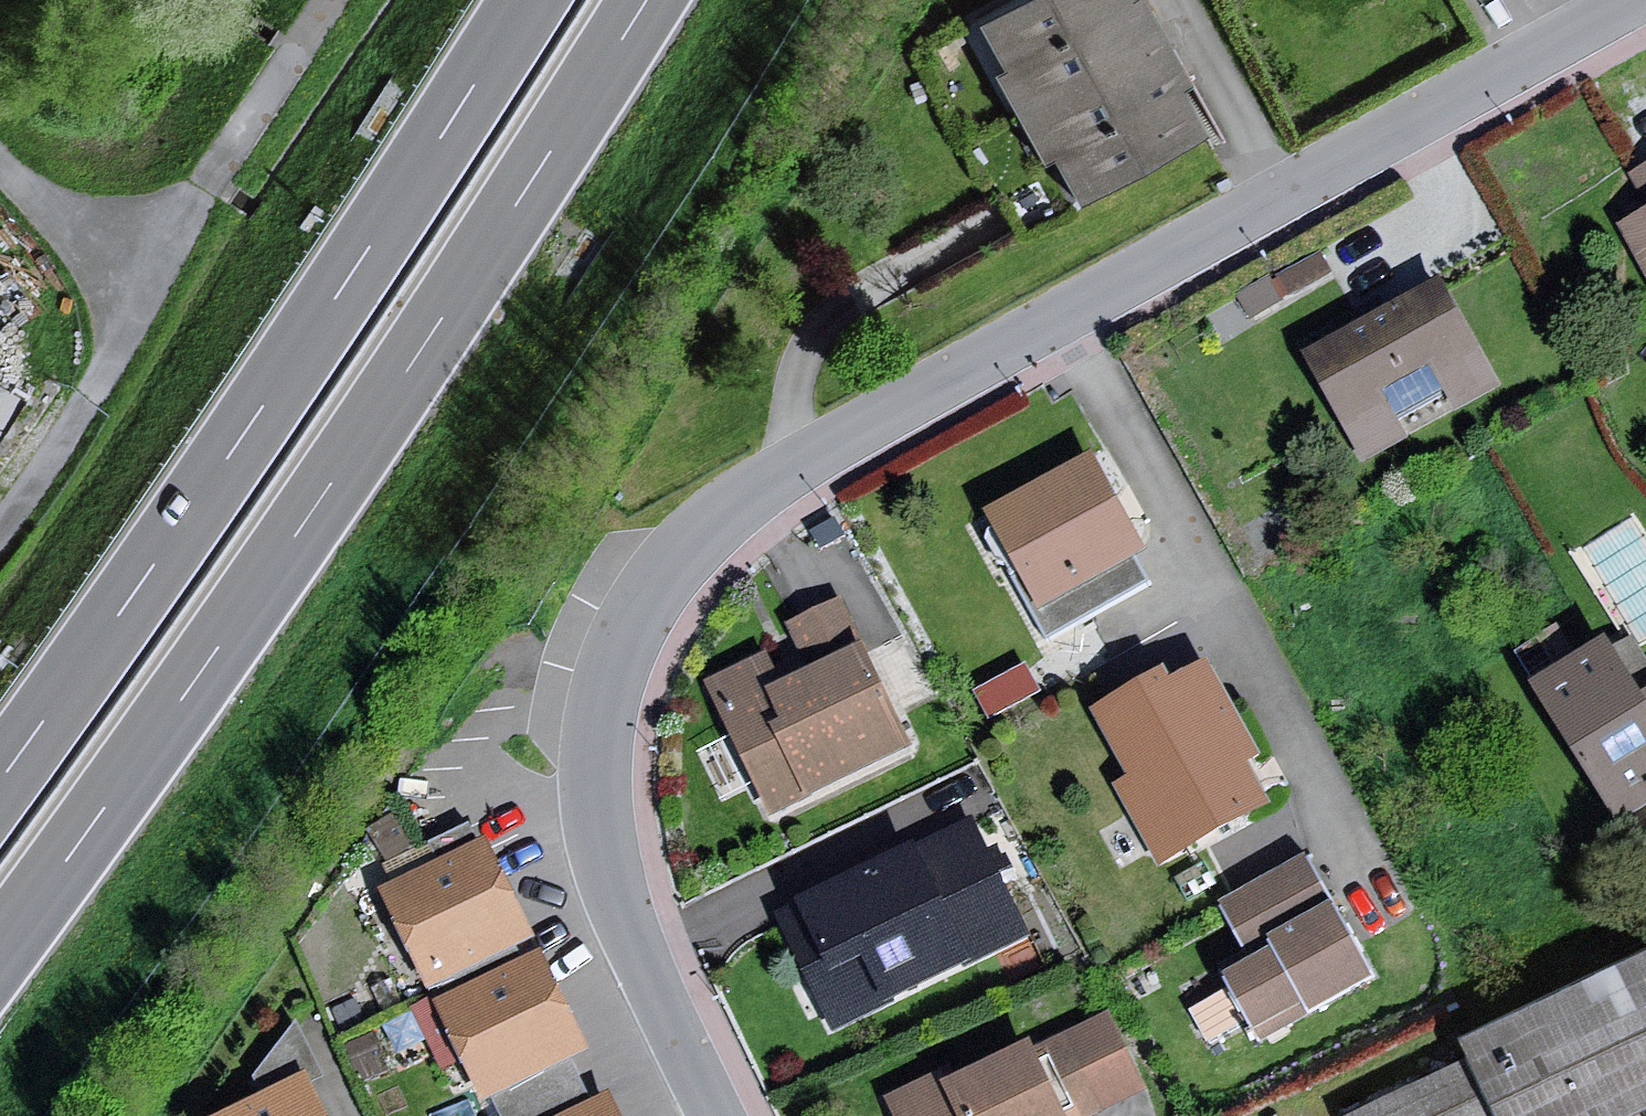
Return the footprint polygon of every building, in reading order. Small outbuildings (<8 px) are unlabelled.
[(1128,0),(1031,0),(962,37),(1059,216),(1203,138),(1128,0)] [(1635,176),(1645,195),(1645,169),(1635,176)] [(1623,225),(1645,266),(1645,212),(1623,225)] [(1440,293),(1303,365),(1356,466),(1493,395),(1440,293)] [(1085,471),(977,525),(1042,652),(1150,597),(1085,471)] [(767,662),(702,694),(768,830),(908,761),(859,661),(871,655),(847,605),(784,635),(806,681),(782,693),(767,662)] [(1527,695),(1619,843),(1645,826),(1645,705),(1641,708),(1604,648),(1527,695)] [(1260,770),(1208,676),(1171,697),(1162,681),(1089,721),(1126,788),(1109,797),(1153,876),(1268,812),(1248,776),(1260,770)] [(975,833),(776,926),(831,1043),(1030,950),(975,833)] [(482,853),(379,900),(424,997),(527,950),(482,853)] [(1373,987),(1302,866),(1216,917),(1247,970),(1220,986),(1227,1000),(1191,1021),(1211,1055),(1246,1035),(1250,1043),(1295,1017),(1302,1029),(1373,987)] [(1454,1038),(1463,1057),(1338,1115),(1628,1115),(1645,1108),(1645,949),(1454,1038)] [(535,967),(434,1011),(477,1109),(579,1064),(535,967)] [(879,1110),(882,1115),(1108,1115),(1144,1098),(1106,1023),(1030,1061),(1025,1051),(941,1093),(936,1082),(879,1110)] [(237,1115),(317,1115),(302,1085),(237,1115)] [(584,1115),(609,1115),(604,1106),(584,1115)]
